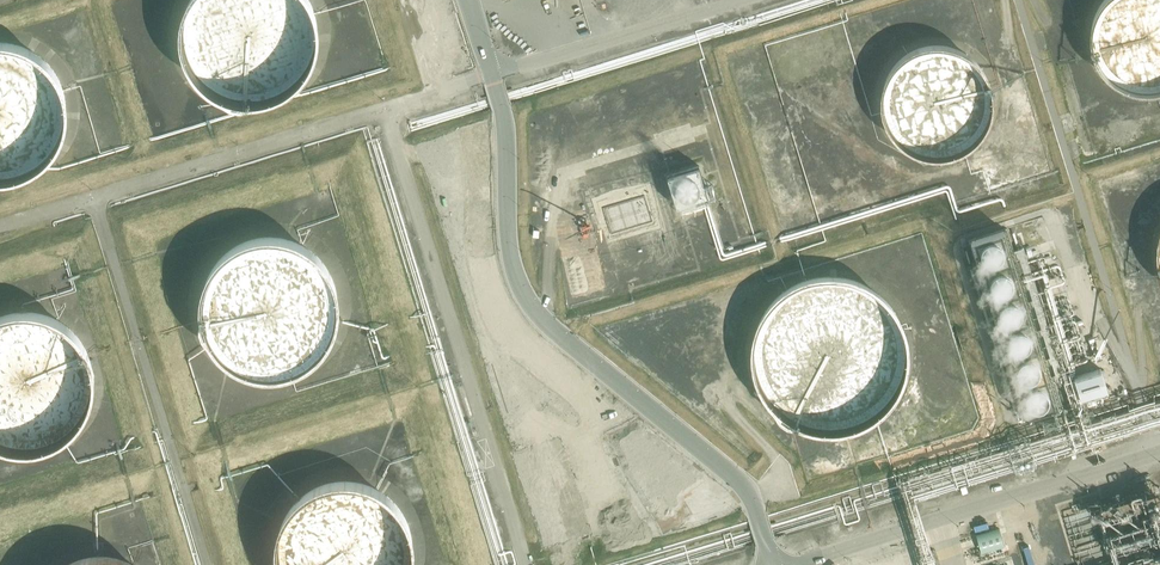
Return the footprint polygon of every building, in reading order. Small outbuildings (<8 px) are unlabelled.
[(312,38),(312,32),(311,25),(309,19),(307,12),(304,6),(301,1),(300,0),(186,0),(184,2),(181,8),(179,14),(177,21),(175,27),(175,34),(175,40),(175,47),(176,53),(178,60),(181,66),(184,72),(187,77),(191,83),(196,87),(201,92),(206,96),(212,99),(218,102),(225,104),(231,105),(238,106),(244,106),(251,106),(257,105),(264,103),(270,101),(276,98),(282,94),(287,90),(292,86),(296,81),(300,76),(304,70),(307,64),(309,58),(310,51),(311,45),(312,38)] [(1102,0),(1099,5),(1097,10),(1094,15),(1093,20),(1092,26),(1091,32),(1091,38),(1092,43),(1095,53),(1097,58),(1100,63),(1106,71),(1110,76),(1115,80),(1124,85),(1133,88),(1141,90),(1146,90),(1152,90),(1157,89),(1159,88),(1159,0),(1103,0),(1102,0)] [(994,99),(994,98),(994,93),(993,87),(990,78),(988,72),(985,67),(982,63),(977,58),(973,54),(969,51),(966,49),(959,46),(954,44),(948,42),(938,41),(932,42),(927,42),(917,45),(910,48),(906,51),(902,54),(898,58),(893,63),(891,66),(887,72),(885,77),(882,86),(881,92),(881,98),(881,104),(882,109),(884,114),(886,120),(888,125),(891,130),(894,134),(898,138),(906,145),(910,147),(916,150),(921,152),(927,153),(933,154),(937,154),(942,154),(948,153),(954,152),(959,150),(965,147),(969,145),(977,138),(980,135),(984,130),(987,125),(989,120),(992,110),(993,105),(994,99)] [(59,113),(59,107),(58,100),(56,94),(54,87),(51,81),(47,76),(44,70),(39,65),(34,61),(29,57),(23,54),(17,51),(11,48),(5,47),(0,46),(0,182),(6,181),(12,179),(18,176),(24,173),(30,170),(35,166),(40,161),(44,156),(48,151),(51,145),(54,139),(56,133),(58,126),(59,120),(59,113)] [(704,165),(658,176),(665,202),(676,200),(679,209),(713,201),(704,165)] [(660,222),(644,227),(651,248),(667,242),(660,222)] [(1058,405),(1018,272),(1003,230),(963,239),(1022,416),(1058,405)] [(337,309),(337,302),(337,295),(336,289),(334,282),(332,276),(329,270),(325,264),(321,259),(317,254),(312,249),(306,245),(300,242),(294,239),(288,237),(281,235),(275,234),(268,234),(261,234),(254,235),(248,237),(242,239),(235,242),(230,246),(224,250),(219,254),(215,260),(211,265),(207,271),(205,277),(202,283),(201,290),(200,296),(200,303),(200,310),(201,316),(203,323),(205,329),(208,335),(211,341),(216,346),(220,351),(225,356),(231,360),(236,363),(242,366),(249,368),(255,370),(262,371),(269,371),(276,371),(282,370),(289,368),(295,366),(301,363),(307,359),(312,355),(317,351),(322,346),(326,340),(329,334),(332,328),(334,322),(336,315),(337,309)] [(908,352),(908,350),(908,342),(907,336),(905,328),(902,320),(898,312),(895,307),(889,299),(884,294),(878,289),(873,285),(866,281),(859,278),(854,276),(845,274),(835,272),(829,272),(824,272),(815,274),(806,276),(799,278),(792,282),(786,286),(780,290),(774,296),(768,302),(765,307),(761,312),(757,321),(755,328),(753,336),(752,342),(752,350),(752,357),(753,365),(755,373),(757,380),(761,387),(764,393),(770,401),(774,405),(781,411),(785,415),(791,418),(798,422),(810,426),(820,428),(827,429),(835,429),(845,427),(852,426),(858,424),(867,420),(871,417),(879,411),(884,407),(890,401),(895,394),(898,388),(902,382),(904,376),(906,368),(908,360),(908,352)] [(97,376),(97,369),(96,363),(94,356),(92,350),(89,344),(85,339),(81,333),(77,328),(72,324),(67,320),(61,316),(55,314),(49,311),(43,310),(36,308),(29,308),(23,308),(16,309),(10,311),(3,313),(0,314),(0,439),(4,441),(11,443),(17,444),(24,445),(30,445),(37,445),(44,443),(50,442),(56,439),(62,436),(68,433),(73,429),(78,424),(82,419),(86,414),(89,408),(92,402),(94,396),(96,389),(97,383),(97,376)] [(1101,369),(1074,377),(1081,399),(1108,391),(1101,369)] [(417,546),(416,540),(415,533),(414,526),(411,520),(408,514),(405,508),(401,503),(396,498),(391,493),(386,489),(380,486),(374,483),(367,481),(361,479),(354,479),(347,478),(341,479),(334,480),(328,481),(321,484),(315,487),(309,490),(304,494),(299,499),(295,504),(291,509),(287,515),(284,521),(282,527),(281,534),(280,541),(279,547),(280,554),(281,561),(282,564),(414,564),(416,560),(416,553),(417,546)] [(137,563),(131,560),(125,558),(118,556),(112,555),(105,554),(99,554),(92,555),(86,556),(79,558),(73,561),(67,564),(66,564),(140,564),(137,563)]
